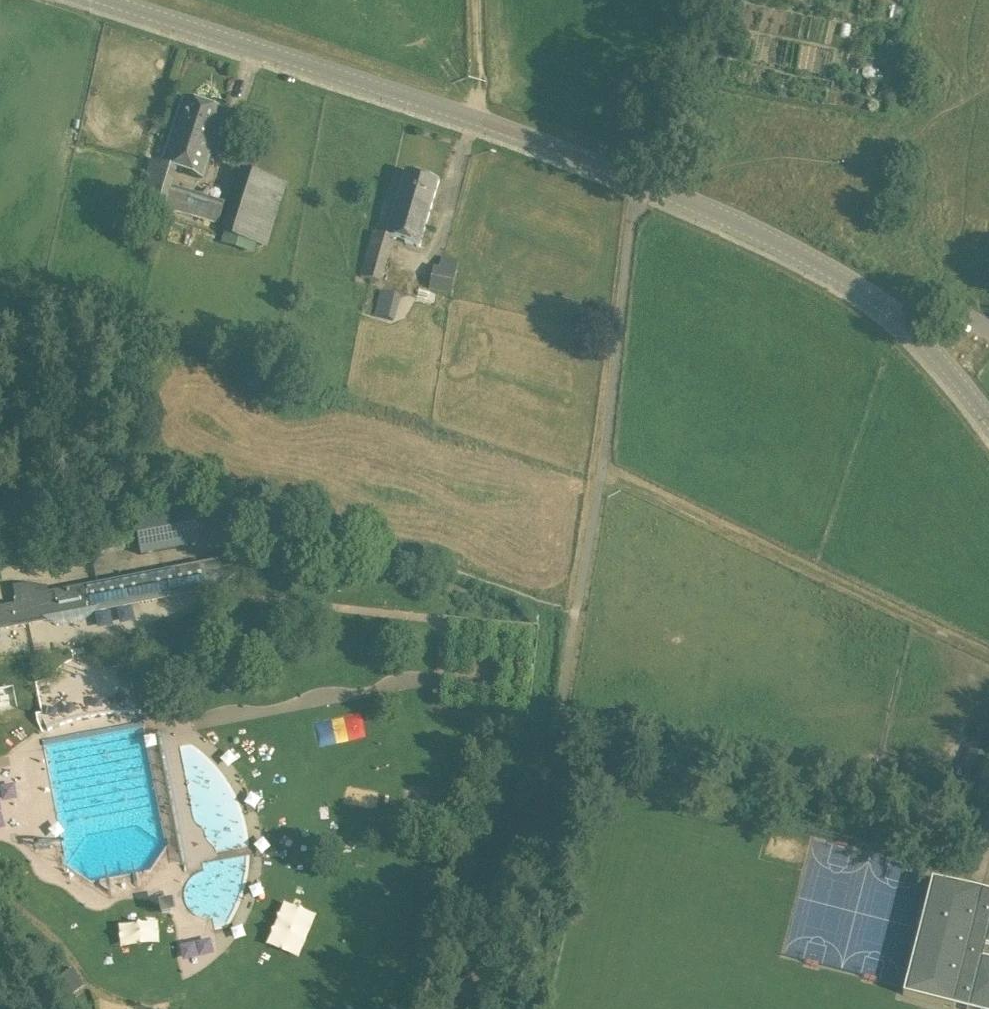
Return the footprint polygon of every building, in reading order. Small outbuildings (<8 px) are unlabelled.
[(134,206),(159,215),(162,205),(213,220),(218,203),(167,188),(173,168),(203,177),(224,111),(183,97),(161,163),(149,159),(134,206)] [(404,171),(385,237),(372,233),(360,276),(381,282),(394,239),(420,247),(439,182),(404,171)] [(253,254),(257,242),(263,244),(282,185),(244,172),(224,233),(221,243),(253,254)] [(458,260),(443,257),(441,256),(439,266),(433,265),(428,290),(451,293),(458,260)] [(400,297),(380,291),(374,315),(394,320),(400,297)] [(133,516),(140,555),(199,544),(192,504),(133,516)] [(138,576),(48,593),(46,593),(46,594),(48,601),(47,601),(51,618),(210,588),(215,586),(217,585),(220,584),(222,582),(237,570),(236,569),(235,570),(233,559),(242,557),(241,556),(221,560),(138,576)] [(33,621),(29,602),(0,607),(0,627),(33,621)] [(89,655),(85,655),(81,655),(77,656),(73,657),(70,659),(67,661),(64,663),(61,665),(58,668),(56,671),(54,674),(52,677),(36,680),(42,712),(36,714),(38,722),(43,732),(48,730),(49,730),(50,729),(53,727),(60,724),(74,719),(91,715),(103,713),(110,713),(121,712),(133,713),(133,714),(135,714),(135,713),(140,714),(141,702),(140,694),(134,695),(128,663),(113,666),(110,663),(108,662),(105,660),(102,658),(99,657),(95,656),(92,655),(89,655)] [(932,881),(902,995),(959,1008),(988,1008),(988,896),(932,881)] [(81,990),(69,972),(56,980),(68,998),(81,990)]
